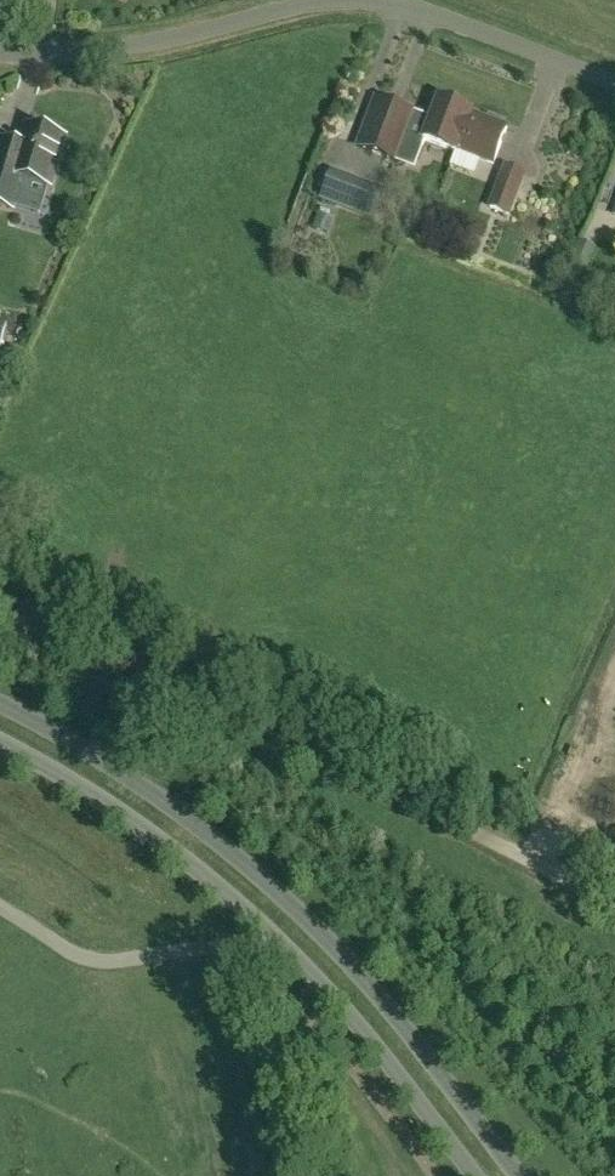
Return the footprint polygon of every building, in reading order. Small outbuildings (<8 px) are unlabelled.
[(470,119),(472,112),(473,110),(440,98),(433,120),(416,114),(416,113),(378,100),(361,148),(399,161),(407,139),(425,145),(427,140),(458,151),(459,149),(468,123),(473,124),(475,120),(470,119)] [(468,123),(459,149),(497,162),(510,126),(503,124),(503,118),(491,114),(487,118),(472,112),(470,119),(475,120),(473,124),(468,123)] [(1,146),(0,150),(0,203),(15,208),(25,177),(52,185),(66,137),(29,126),(21,153),(1,146)] [(510,216),(526,173),(504,164),(488,208),(510,216)] [(375,220),(385,192),(334,173),(323,200),(375,220)]
